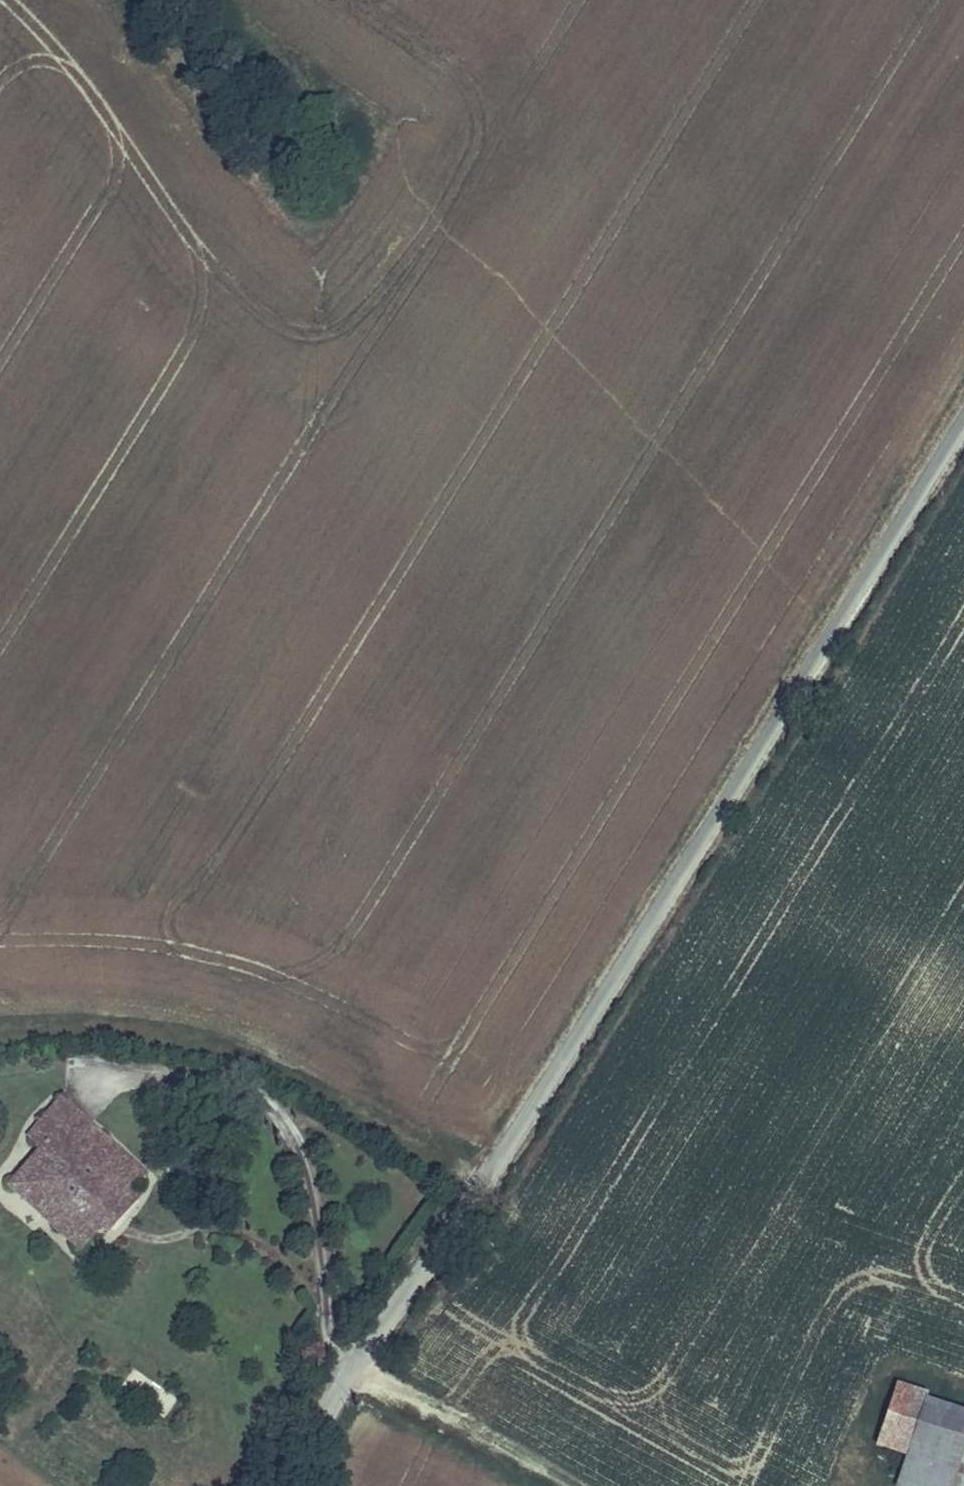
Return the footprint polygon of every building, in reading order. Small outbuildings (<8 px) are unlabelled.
[(55,1087),(65,1099),(80,1112),(68,1128),(52,1113),(21,1150),(89,1218),(113,1196),(120,1200),(146,1172),(139,1165),(169,1134),(81,1054),(55,1087)] [(80,1112),(65,1099),(52,1113),(68,1128),(80,1112)] [(917,1422),(932,1375),(934,1368),(907,1360),(889,1416),(917,1422)] [(932,1375),(917,1422),(908,1460),(958,1474),(963,1453),(963,1384),(932,1375)]
